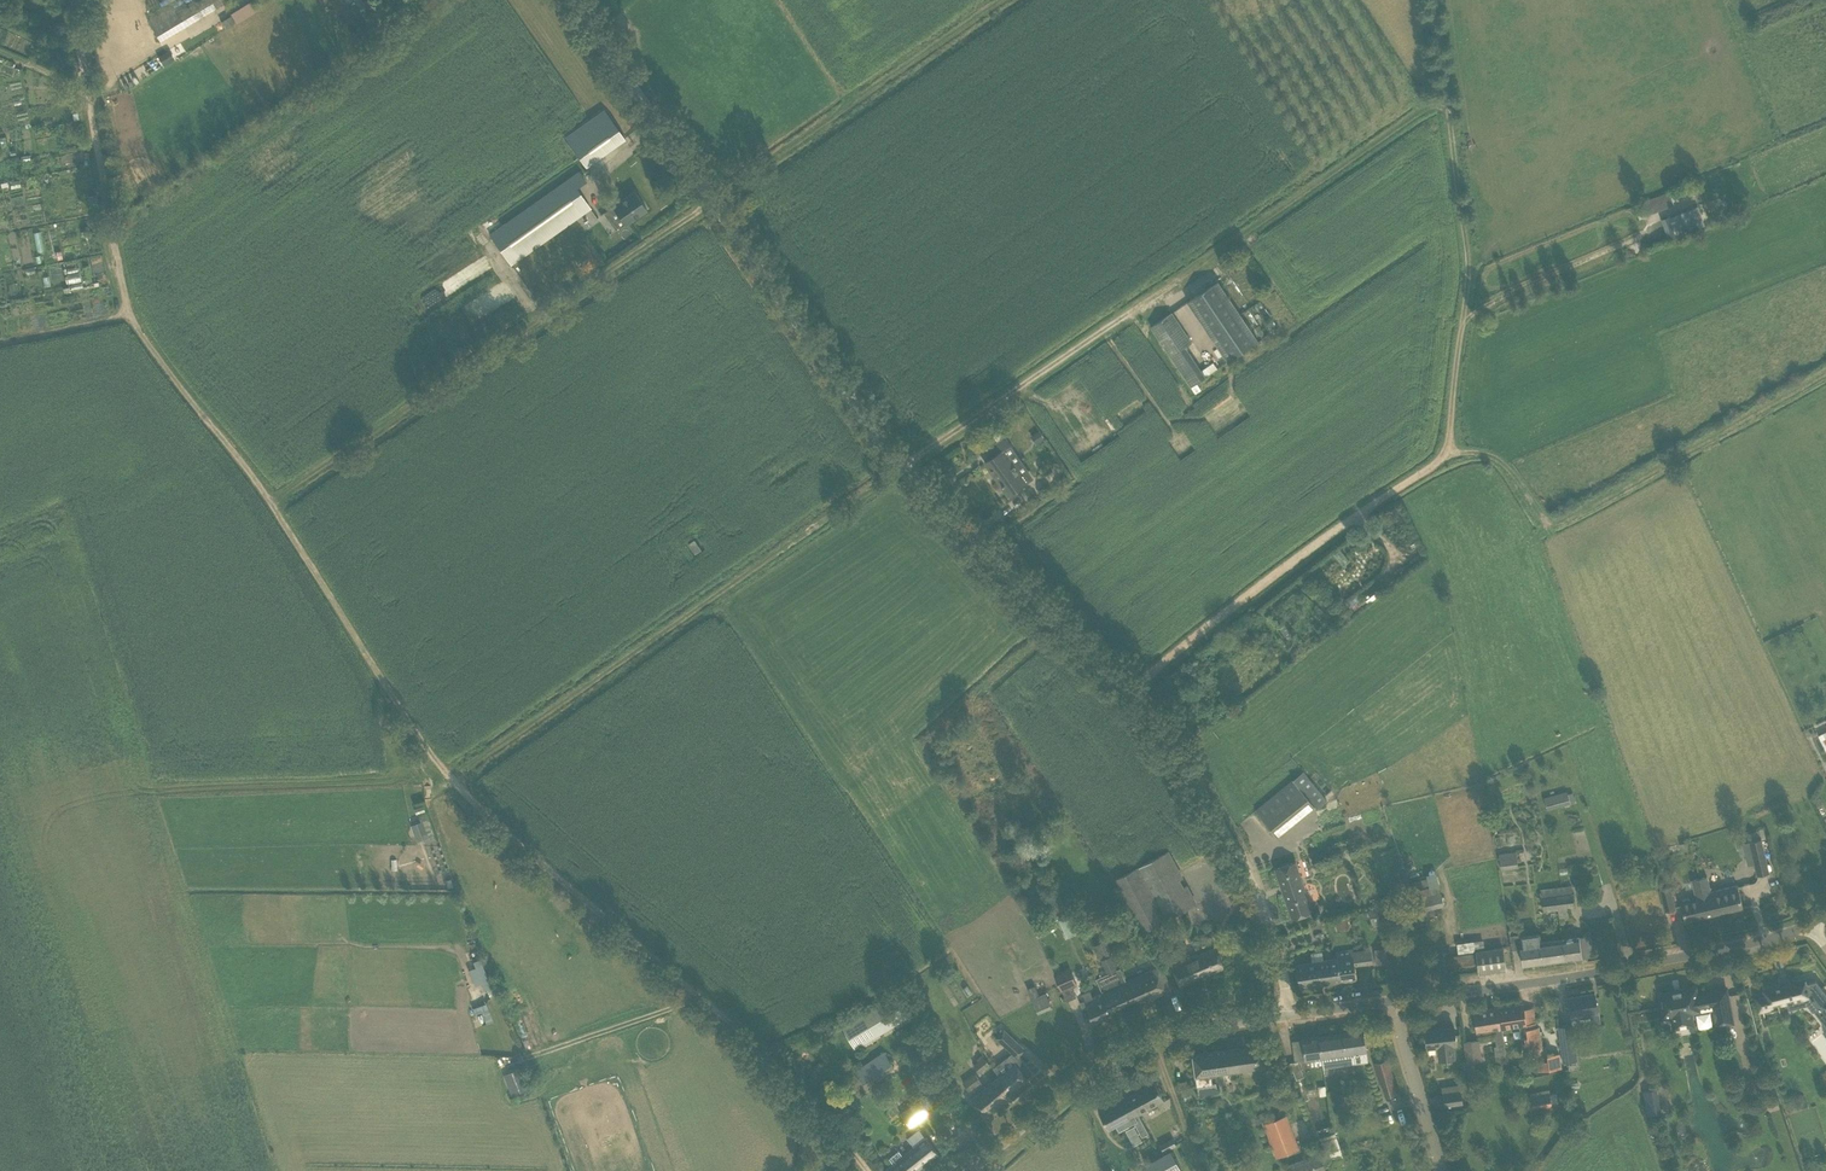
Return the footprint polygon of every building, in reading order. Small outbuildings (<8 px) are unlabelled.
[(226,2),(225,0),(198,0),(171,16),(168,12),(149,23),(160,42),(226,2)] [(160,56),(166,66),(177,59),(171,49),(160,56)] [(564,137),(585,166),(625,138),(604,109),(564,137)] [(511,264),(580,215),(590,208),(576,188),(586,181),(578,171),(490,234),(511,264)] [(612,206),(603,213),(616,230),(624,224),(625,225),(647,209),(634,191),(612,206)] [(1668,192),(1642,198),(1645,212),(1672,206),(1668,192)] [(1666,232),(1668,232),(1670,237),(1697,227),(1691,209),(1662,219),(1666,232)] [(64,261),(69,283),(82,280),(77,258),(64,261)] [(449,281),(454,292),(493,272),(488,261),(449,281)] [(1259,341),(1219,281),(1188,302),(1228,361),(1259,341)] [(438,303),(449,297),(444,288),(433,294),(438,303)] [(451,316),(459,331),(514,304),(507,288),(451,316)] [(1151,327),(1191,386),(1206,376),(1186,347),(1193,342),(1172,312),(1151,327)] [(1099,447),(1181,396),(1170,378),(1159,381),(1158,378),(1149,363),(1144,364),(1142,360),(1131,340),(1034,400),(1035,406),(1059,443),(1059,444),(1068,459),(1069,463),(1070,463),(1096,446),(1098,446),(1099,447)] [(1040,430),(1032,435),(1037,443),(1045,438),(1040,430)] [(1005,436),(998,441),(985,450),(991,458),(985,462),(1008,495),(1027,482),(1004,450),(1011,445),(1005,436)] [(1060,462),(1054,466),(1061,478),(1068,474),(1060,462)] [(1317,809),(1326,801),(1327,800),(1303,771),(1256,810),(1277,836),(1314,805),(1317,809)] [(1547,810),(1575,802),(1573,792),(1568,794),(1567,791),(1544,798),(1547,810)] [(1819,798),(1814,801),(1817,807),(1822,804),(1819,798)] [(409,824),(415,842),(432,835),(421,807),(414,809),(419,821),(409,824)] [(1769,873),(1761,838),(1749,841),(1757,875),(1769,873)] [(1164,920),(1185,908),(1196,903),(1186,885),(1183,887),(1179,879),(1182,877),(1168,851),(1136,868),(1116,879),(1143,930),(1163,919),(1164,920)] [(1499,854),(1501,870),(1519,867),(1516,851),(1499,854)] [(1283,893),(1304,886),(1295,861),(1275,868),(1283,893)] [(1706,876),(1699,878),(1705,903),(1701,903),(1704,916),(1742,907),(1737,885),(1710,891),(1706,876)] [(1685,921),(1704,916),(1701,903),(1705,903),(1699,878),(1692,879),(1696,900),(1690,901),(1690,899),(1688,898),(1682,899),(1681,901),(1682,903),(1681,903),(1685,921)] [(1399,903),(1403,916),(1444,906),(1439,885),(1416,891),(1418,899),(1399,903)] [(1572,885),(1553,887),(1555,895),(1556,895),(1558,908),(1574,906),(1573,893),(1572,885)] [(1304,886),(1283,893),(1292,918),(1312,911),(1304,886)] [(1676,909),(1670,886),(1660,889),(1665,912),(1676,909)] [(1543,910),(1558,908),(1556,895),(1555,895),(1553,887),(1540,889),(1543,910)] [(1066,936),(1071,934),(1076,932),(1067,912),(1060,915),(1061,916),(1057,918),(1066,936)] [(1334,919),(1335,928),(1347,927),(1346,917),(1334,919)] [(1042,928),(1035,931),(1038,936),(1044,932),(1042,928)] [(1520,945),(1521,953),(1523,965),(1565,960),(1562,939),(1540,942),(1539,934),(1520,936),(1521,945),(1520,945)] [(1591,935),(1562,939),(1565,960),(1594,956),(1591,935)] [(1110,952),(1113,951),(1108,939),(1094,945),(1108,974),(1108,975),(1118,970),(1110,952)] [(1475,952),(1477,951),(1485,950),(1484,940),(1457,943),(1458,952),(1475,952)] [(1215,947),(1184,960),(1179,950),(1167,955),(1180,985),(1224,966),(1215,947)] [(1387,948),(1387,947),(1375,949),(1377,964),(1387,962),(1385,948),(1387,948)] [(1485,950),(1477,951),(1480,971),(1503,968),(1501,948),(1485,950)] [(1354,965),(1363,963),(1361,950),(1352,951),(1352,949),(1337,951),(1337,957),(1331,958),(1333,972),(1339,972),(1340,982),(1356,980),(1354,965)] [(1476,964),(1475,952),(1458,952),(1446,954),(1448,967),(1476,964)] [(472,967),(467,968),(472,987),(485,984),(479,958),(471,960),(472,967)] [(1300,987),(1340,982),(1339,972),(1333,972),(1331,958),(1307,962),(1295,964),(1300,987)] [(1173,988),(1160,966),(1126,981),(1136,1004),(1173,988)] [(1077,983),(1069,967),(1054,973),(1062,990),(1077,983)] [(1136,1004),(1126,981),(1121,968),(1118,970),(1108,975),(1108,974),(1096,979),(1100,987),(1102,992),(1112,1014),(1136,1004)] [(1817,982),(1806,985),(1805,980),(1791,983),(1791,986),(1785,987),(1781,988),(1780,986),(1763,990),(1764,995),(1754,997),(1757,1010),(1814,997),(1822,1007),(1818,1011),(1825,1021),(1825,993),(1817,982)] [(1687,1011),(1712,1006),(1716,1025),(1733,1022),(1726,988),(1710,991),(1710,993),(1697,995),(1695,986),(1661,993),(1663,1006),(1658,1007),(1661,1019),(1679,1015),(1680,1020),(1688,1018),(1687,1011)] [(1093,1022),(1112,1014),(1102,992),(1093,996),(1090,990),(1081,994),(1084,1000),(1081,1002),(1083,1007),(1086,1005),(1093,1022)] [(1045,992),(1030,997),(1035,1012),(1050,1008),(1045,992)] [(1594,992),(1567,997),(1571,1016),(1579,1015),(1579,1018),(1598,1015),(1594,992)] [(894,996),(843,1027),(856,1049),(907,1018),(894,996)] [(479,1025),(491,1020),(484,1002),(472,1006),(479,1025)] [(1540,1049),(1542,1049),(1539,1026),(1536,1027),(1536,1022),(1526,1024),(1523,1004),(1498,1008),(1501,1029),(1503,1028),(1520,1026),(1522,1038),(1524,1037),(1525,1042),(1522,1043),(1524,1051),(1530,1051),(1530,1056),(1541,1054),(1540,1049)] [(1501,1029),(1498,1008),(1474,1012),(1477,1032),(1496,1030),(1498,1044),(1495,1045),(1497,1059),(1507,1058),(1505,1045),(1503,1028),(1501,1029)] [(1572,1025),(1558,1026),(1563,1063),(1576,1061),(1572,1025)] [(1438,1045),(1439,1059),(1454,1057),(1452,1044),(1456,1043),(1454,1027),(1425,1030),(1427,1047),(1438,1045)] [(1367,1051),(1364,1029),(1319,1036),(1322,1062),(1354,1057),(1355,1063),(1368,1061),(1366,1051),(1367,1051)] [(1009,1050),(1017,1043),(1004,1030),(997,1037),(1009,1050)] [(1322,1062),(1319,1036),(1302,1038),(1302,1039),(1292,1040),(1295,1061),(1302,1060),(1303,1067),(1311,1066),(1311,1067),(1323,1065),(1322,1062)] [(1483,1060),(1481,1051),(1479,1039),(1464,1042),(1467,1062),(1483,1060)] [(1268,1066),(1264,1044),(1237,1048),(1240,1070),(1268,1066)] [(1240,1070),(1237,1048),(1216,1050),(1193,1054),(1199,1095),(1218,1093),(1216,1082),(1212,1083),(1211,1075),(1240,1070)] [(895,1068),(884,1051),(855,1070),(866,1087),(895,1068)] [(1547,1059),(1537,1060),(1538,1070),(1561,1067),(1559,1052),(1547,1054),(1547,1059)] [(979,1072),(990,1063),(984,1056),(973,1065),(979,1072)] [(1385,1096),(1396,1092),(1392,1079),(1394,1079),(1388,1058),(1373,1062),(1379,1083),(1381,1083),(1385,1096)] [(1027,1078),(1033,1073),(1021,1059),(1015,1064),(1012,1060),(997,1074),(999,1076),(1013,1093),(1028,1080),(1027,1078)] [(518,1067),(502,1073),(509,1096),(525,1090),(518,1067)] [(963,1082),(968,1090),(980,1082),(975,1074),(963,1082)] [(999,1076),(985,1087),(1000,1104),(1013,1093),(999,1076)] [(1180,1081),(1186,1101),(1193,1099),(1187,1079),(1180,1081)] [(1154,1082),(1128,1096),(1138,1114),(1164,1100),(1160,1092),(1154,1082)] [(985,1116),(1000,1104),(985,1087),(971,1099),(985,1116)] [(1643,1091),(1648,1116),(1662,1113),(1657,1088),(1643,1091)] [(1550,1089),(1530,1093),(1531,1096),(1528,1097),(1531,1110),(1553,1106),(1552,1103),(1558,1102),(1557,1093),(1551,1095),(1550,1089)] [(1461,1091),(1442,1094),(1444,1106),(1463,1103),(1461,1091)] [(1128,1096),(1099,1111),(1104,1121),(1109,1130),(1116,1126),(1119,1130),(1134,1122),(1142,1136),(1148,1133),(1138,1114),(1128,1096)] [(916,1121),(906,1109),(901,1113),(911,1126),(916,1121)] [(1286,1116),(1264,1125),(1276,1157),(1298,1148),(1286,1116)] [(953,1131),(944,1119),(936,1125),(945,1137),(953,1131)] [(1235,1124),(1225,1126),(1229,1141),(1238,1138),(1235,1124)] [(931,1144),(919,1129),(908,1138),(915,1146),(903,1155),(899,1150),(889,1157),(894,1163),(883,1170),(915,1170),(938,1153),(931,1144)] [(1328,1160),(1342,1157),(1336,1132),(1322,1135),(1328,1160)] [(1173,1137),(1160,1144),(1164,1152),(1177,1145),(1176,1144),(1173,1137)] [(1168,1152),(1155,1159),(1145,1164),(1149,1170),(1180,1170),(1183,1170),(1172,1150),(1168,1152)] [(1320,1153),(1285,1165),(1287,1170),(1326,1170),(1320,1153)]
